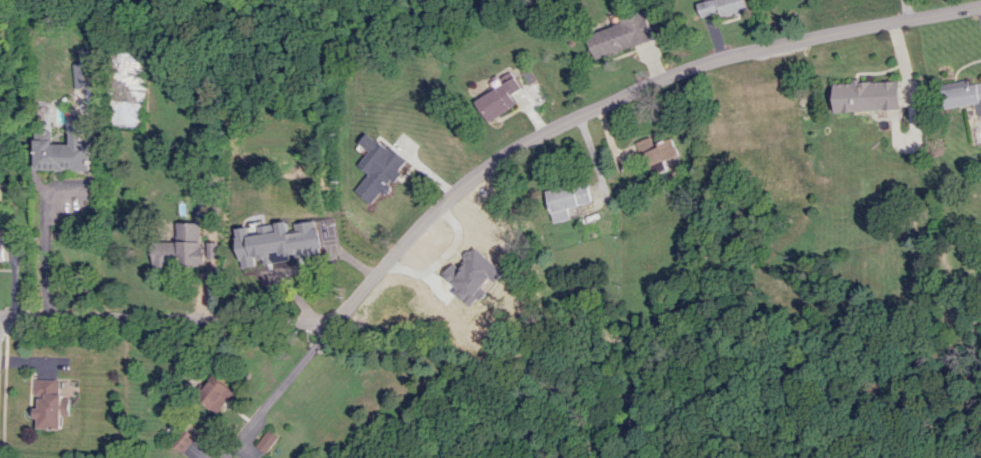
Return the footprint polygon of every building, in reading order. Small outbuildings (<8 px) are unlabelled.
[(746,0),(710,0),(700,3),(704,20),(748,9),(746,0)] [(595,59),(657,39),(648,13),(587,33),(595,59)] [(97,88),(96,63),(79,64),(79,88),(97,88)] [(511,95),(522,88),(514,76),(473,103),(487,123),(517,103),(511,95)] [(975,103),(977,116),(980,116),(980,84),(968,86),(967,80),(940,84),(944,108),(975,103)] [(900,110),(899,81),(834,83),(835,112),(900,110)] [(38,169),(93,170),(93,142),(89,142),(89,118),(73,118),(73,144),(55,144),(56,130),(39,130),(38,169)] [(369,204),(380,192),(382,193),(408,163),(371,132),(360,145),(368,152),(357,165),(367,173),(353,190),(369,204)] [(676,157),(670,138),(651,143),(649,137),(637,141),(646,177),(668,171),(665,160),(676,157)] [(552,223),(569,219),(566,208),(590,202),(585,181),(544,192),(552,223)] [(153,266),(202,267),(203,223),(178,222),(178,242),(153,242),(153,266)] [(270,266),(305,265),(304,242),(269,244),(270,266)] [(469,306),(492,280),(494,282),(502,272),(473,247),(456,268),(451,263),(441,275),(457,289),(453,293),(469,306)] [(234,390),(212,374),(196,397),(218,413),(234,390)] [(61,380),(35,379),(34,396),(37,396),(37,419),(39,419),(38,428),(61,429),(62,415),(69,415),(70,399),(60,399),(61,380)] [(194,434),(181,428),(172,447),(185,453),(194,434)] [(265,453),(276,436),(266,429),(255,446),(265,453)]
